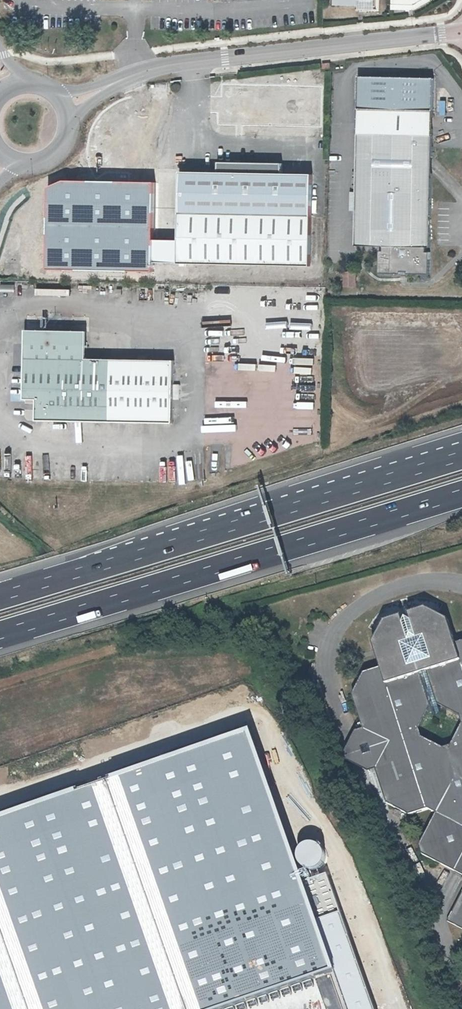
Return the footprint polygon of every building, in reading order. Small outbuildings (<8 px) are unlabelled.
[(338,6),(361,7),(361,11),(363,11),(378,11),(378,0),(338,0),(338,6)] [(393,10),(417,11),(432,4),(432,0),(393,0),(393,10)] [(436,79),(361,77),(359,192),(351,192),(351,214),(358,214),(359,247),(387,249),(387,250),(387,252),(383,252),(382,275),(404,275),(404,272),(406,272),(413,272),(413,274),(432,275),(433,255),(428,255),(429,248),(433,248),(436,79)] [(313,266),(315,176),(286,175),(286,164),(222,163),(222,174),(185,173),(184,238),(184,264),(313,266)] [(184,264),(184,238),(156,237),(156,263),(184,264)] [(90,333),(27,332),(26,401),(40,401),(39,422),(175,426),(177,363),(89,360),(90,333)] [(452,643),(444,617),(420,606),(377,618),(366,641),(376,665),(362,671),(351,692),(361,726),(352,729),(342,750),(344,757),(364,768),(372,766),(384,801),(407,813),(426,807),(435,812),(417,842),(419,850),(461,875),(461,640),(452,643)] [(340,972),(254,728),(0,818),(0,1008),(237,1008),(340,972)] [(446,920),(461,927),(461,890),(446,920)]
